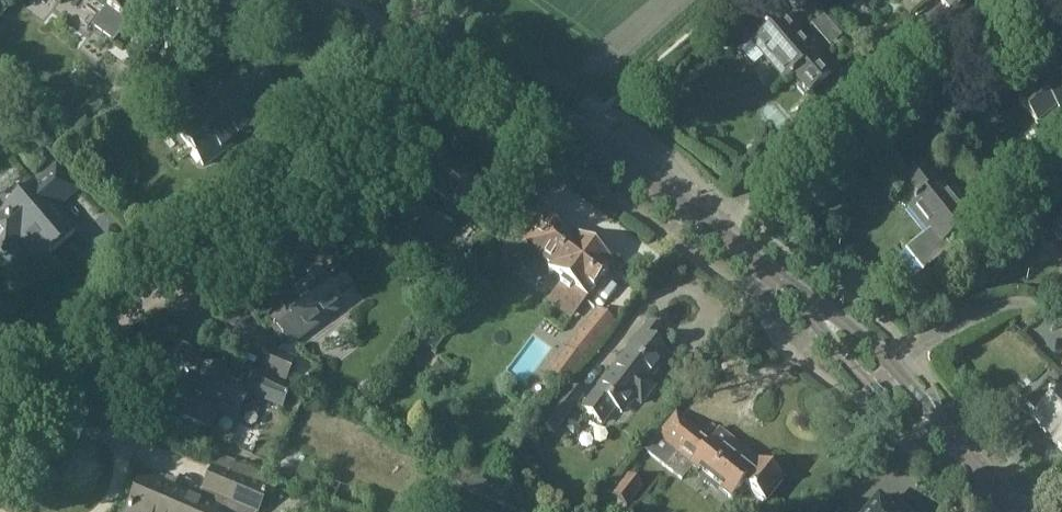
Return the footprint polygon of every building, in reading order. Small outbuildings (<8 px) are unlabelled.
[(96,2),(94,5),(103,12),(91,27),(112,42),(131,16),(141,24),(151,10),(142,2),(144,0),(94,0),(96,2)] [(952,15),(971,0),(940,0),(952,15)] [(817,54),(784,17),(756,41),(767,53),(762,57),(784,82),(789,78),(790,79),(793,77),(808,95),(830,76),(814,57),(817,54)] [(813,26),(826,41),(837,32),(823,17),(813,26)] [(1019,102),(1037,124),(1056,109),(1061,116),(1061,62),(1036,84),(1038,86),(1019,102)] [(198,117),(201,120),(180,136),(202,166),(256,126),(248,116),(275,96),(257,72),(198,117)] [(927,231),(910,244),(928,266),(951,248),(946,241),(956,233),(961,239),(974,230),(973,229),(977,225),(973,220),(941,181),(939,183),(924,164),(901,182),(914,199),(912,200),(914,202),(908,207),(927,231)] [(74,191),(55,169),(35,186),(34,185),(0,213),(1,215),(0,216),(0,247),(3,251),(18,238),(25,246),(34,239),(48,255),(74,232),(53,208),(74,191)] [(1035,201),(1027,191),(1013,202),(1022,212),(1035,201)] [(522,246),(549,267),(547,269),(563,281),(558,288),(582,306),(587,300),(615,265),(574,234),(572,237),(565,232),(564,232),(544,216),(532,231),(519,221),(496,252),(510,262),(522,246)] [(501,224),(492,217),(486,223),(495,231),(501,224)] [(1053,233),(1061,239),(1061,222),(1053,233)] [(289,345),(341,306),(348,316),(361,307),(354,296),(334,269),(322,279),(318,274),(280,304),(282,308),(269,318),(289,345)] [(566,388),(584,364),(585,365),(617,326),(597,309),(565,348),(566,349),(547,374),(566,388)] [(649,322),(581,410),(603,428),(616,411),(623,418),(635,403),(642,408),(658,388),(649,382),(670,355),(655,345),(664,334),(649,322)] [(297,362),(298,361),(271,349),(260,375),(286,387),(295,390),(306,365),(297,362)] [(174,399),(188,405),(182,419),(207,430),(216,409),(238,418),(247,396),(263,403),(272,382),(238,365),(225,358),(218,374),(204,368),(198,382),(184,376),(183,380),(182,380),(175,395),(176,395),(174,399)] [(1027,404),(1038,417),(1033,421),(1061,450),(1061,449),(1061,395),(1061,396),(1049,383),(1027,404)] [(585,398),(571,386),(540,425),(554,436),(585,398)] [(698,477),(696,480),(717,496),(719,494),(731,503),(744,487),(764,502),(782,480),(719,429),(709,441),(676,415),(646,453),(682,482),(691,471),(698,477)] [(143,474),(127,511),(259,511),(269,491),(243,480),(244,477),(214,465),(199,498),(143,474)] [(628,508),(644,488),(628,476),(612,496),(613,496),(607,504),(618,511),(624,511),(628,508)] [(878,501),(869,511),(891,511),(878,501)] [(463,502),(458,511),(485,511),(463,502)] [(319,511),(343,511),(322,503),(319,511)]
